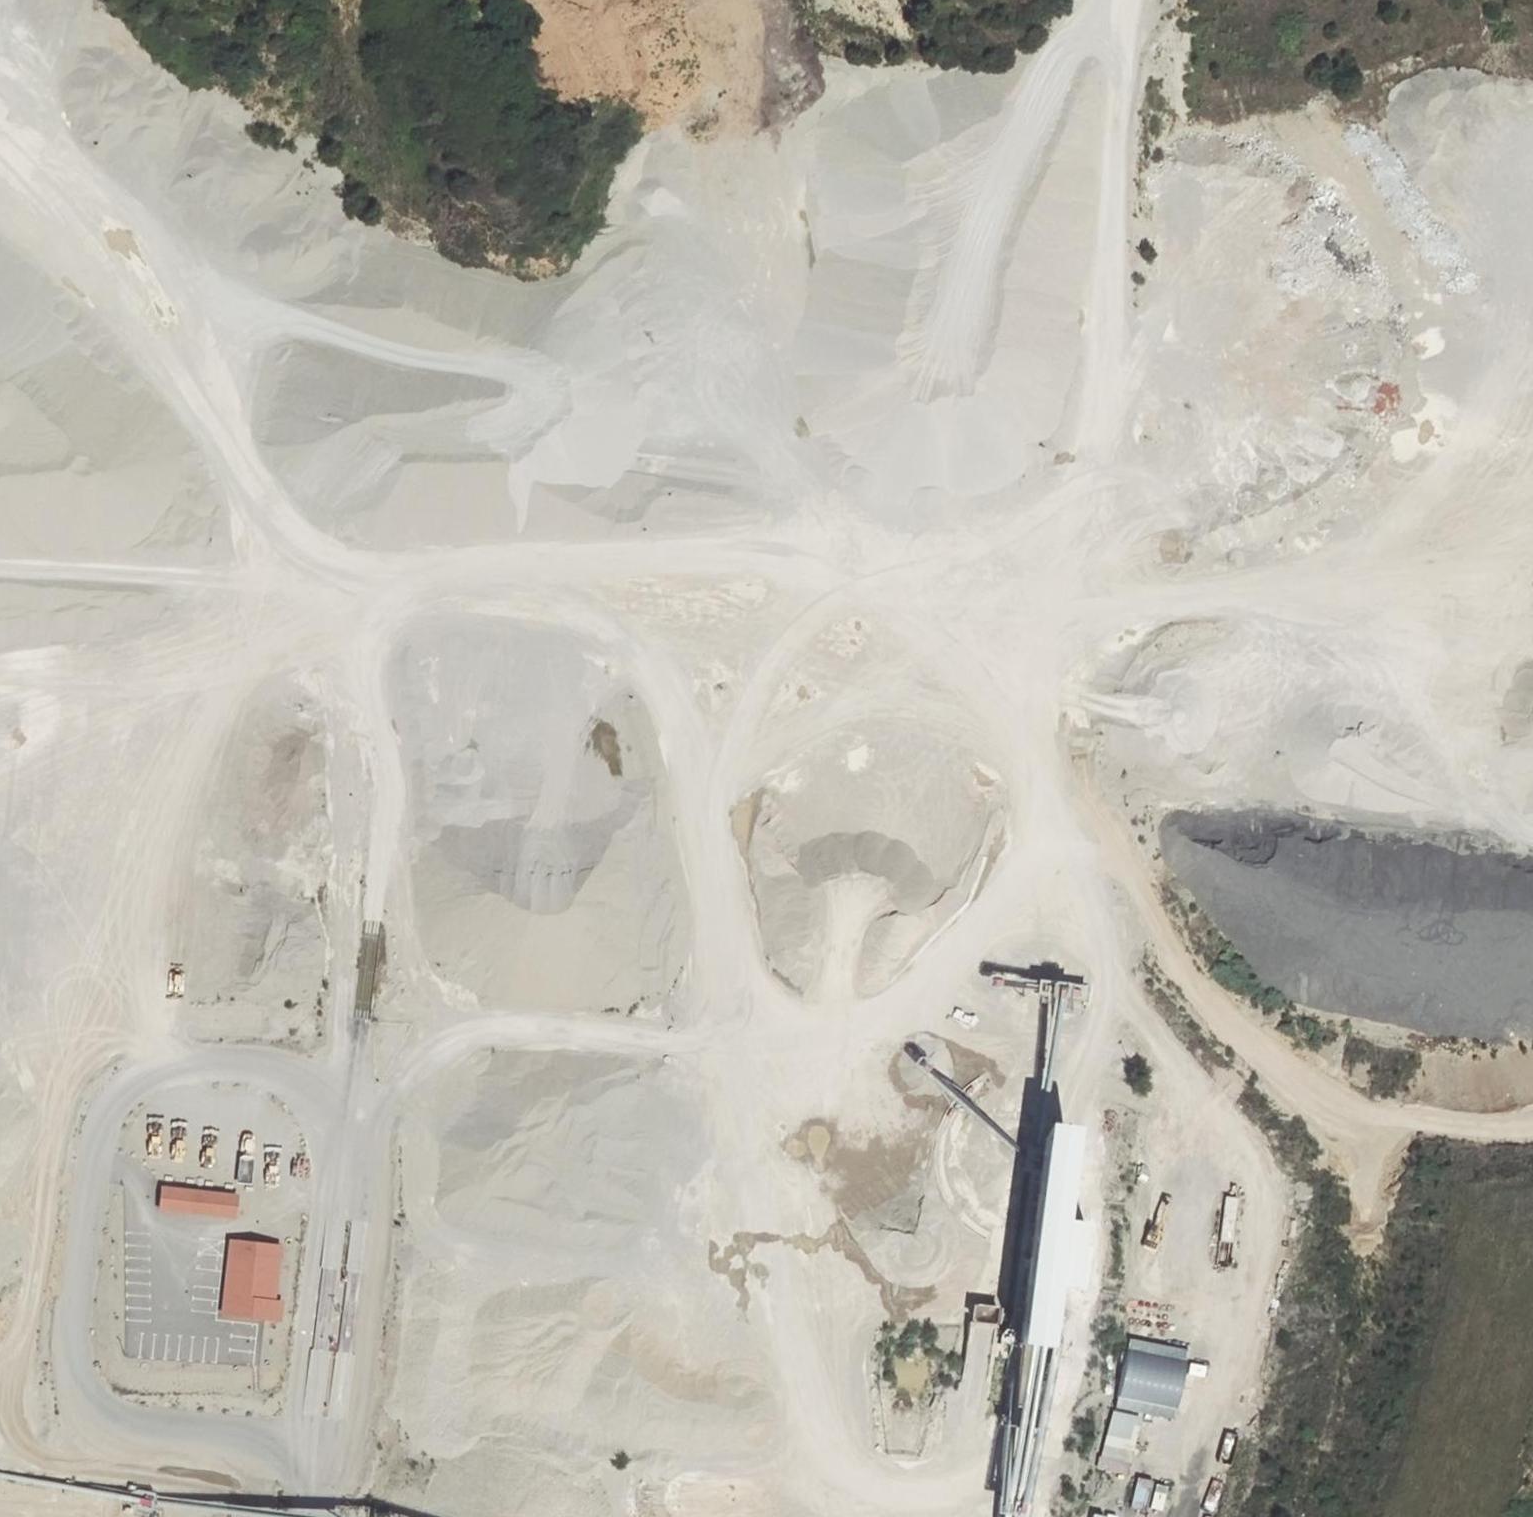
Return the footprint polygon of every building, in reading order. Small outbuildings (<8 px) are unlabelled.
[(1049,1123),(1026,1345),(1057,1348),(1064,1288),(1087,1290),(1094,1221),(1073,1219),(1083,1126),(1049,1123)] [(158,1214),(236,1215),(236,1190),(158,1188),(158,1214)] [(225,1240),(221,1318),(277,1321),(281,1243),(225,1240)] [(988,1335),(992,1307),(974,1304),(971,1333),(988,1335)] [(1148,1362),(1146,1373),(1169,1377),(1171,1366),(1148,1362)] [(1131,1474),(1140,1402),(1109,1399),(1101,1470),(1131,1474)] [(1144,1509),(1149,1479),(1135,1477),(1130,1507),(1144,1509)]
